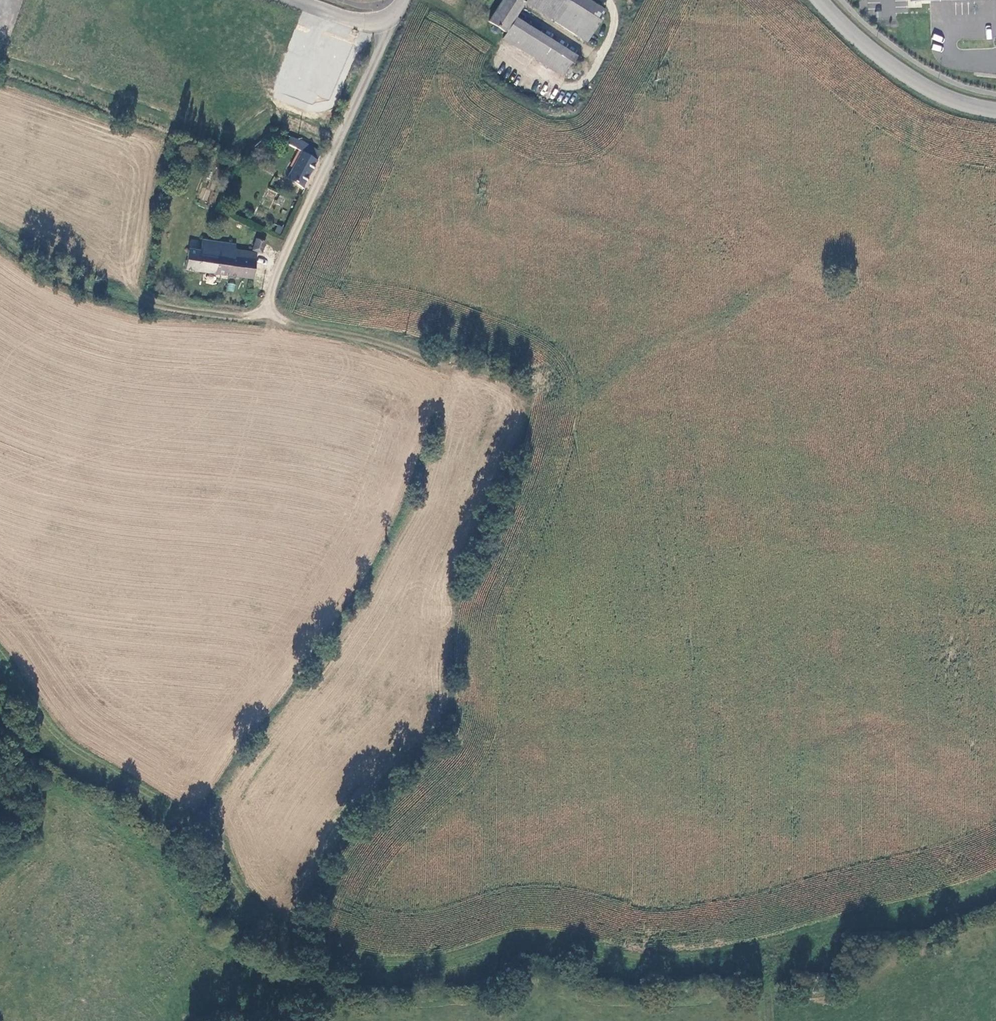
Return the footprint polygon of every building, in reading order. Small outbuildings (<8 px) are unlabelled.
[(506,34),(517,17),(525,5),(528,0),(502,0),(488,22),(506,34)] [(595,29),(547,0),(528,0),(525,5),(587,43),(595,29)] [(588,0),(547,0),(595,29),(606,12),(588,0)] [(506,34),(501,42),(566,82),(581,58),(517,17),(506,34)] [(265,147),(281,133),(274,131),(260,142),(265,147)] [(322,152),(301,140),(297,149),(302,152),(288,179),(304,188),(322,152)] [(263,254),(267,242),(257,239),(253,251),(263,254)] [(185,271),(254,281),(257,253),(238,251),(239,245),(203,241),(201,251),(188,250),(185,271)]
